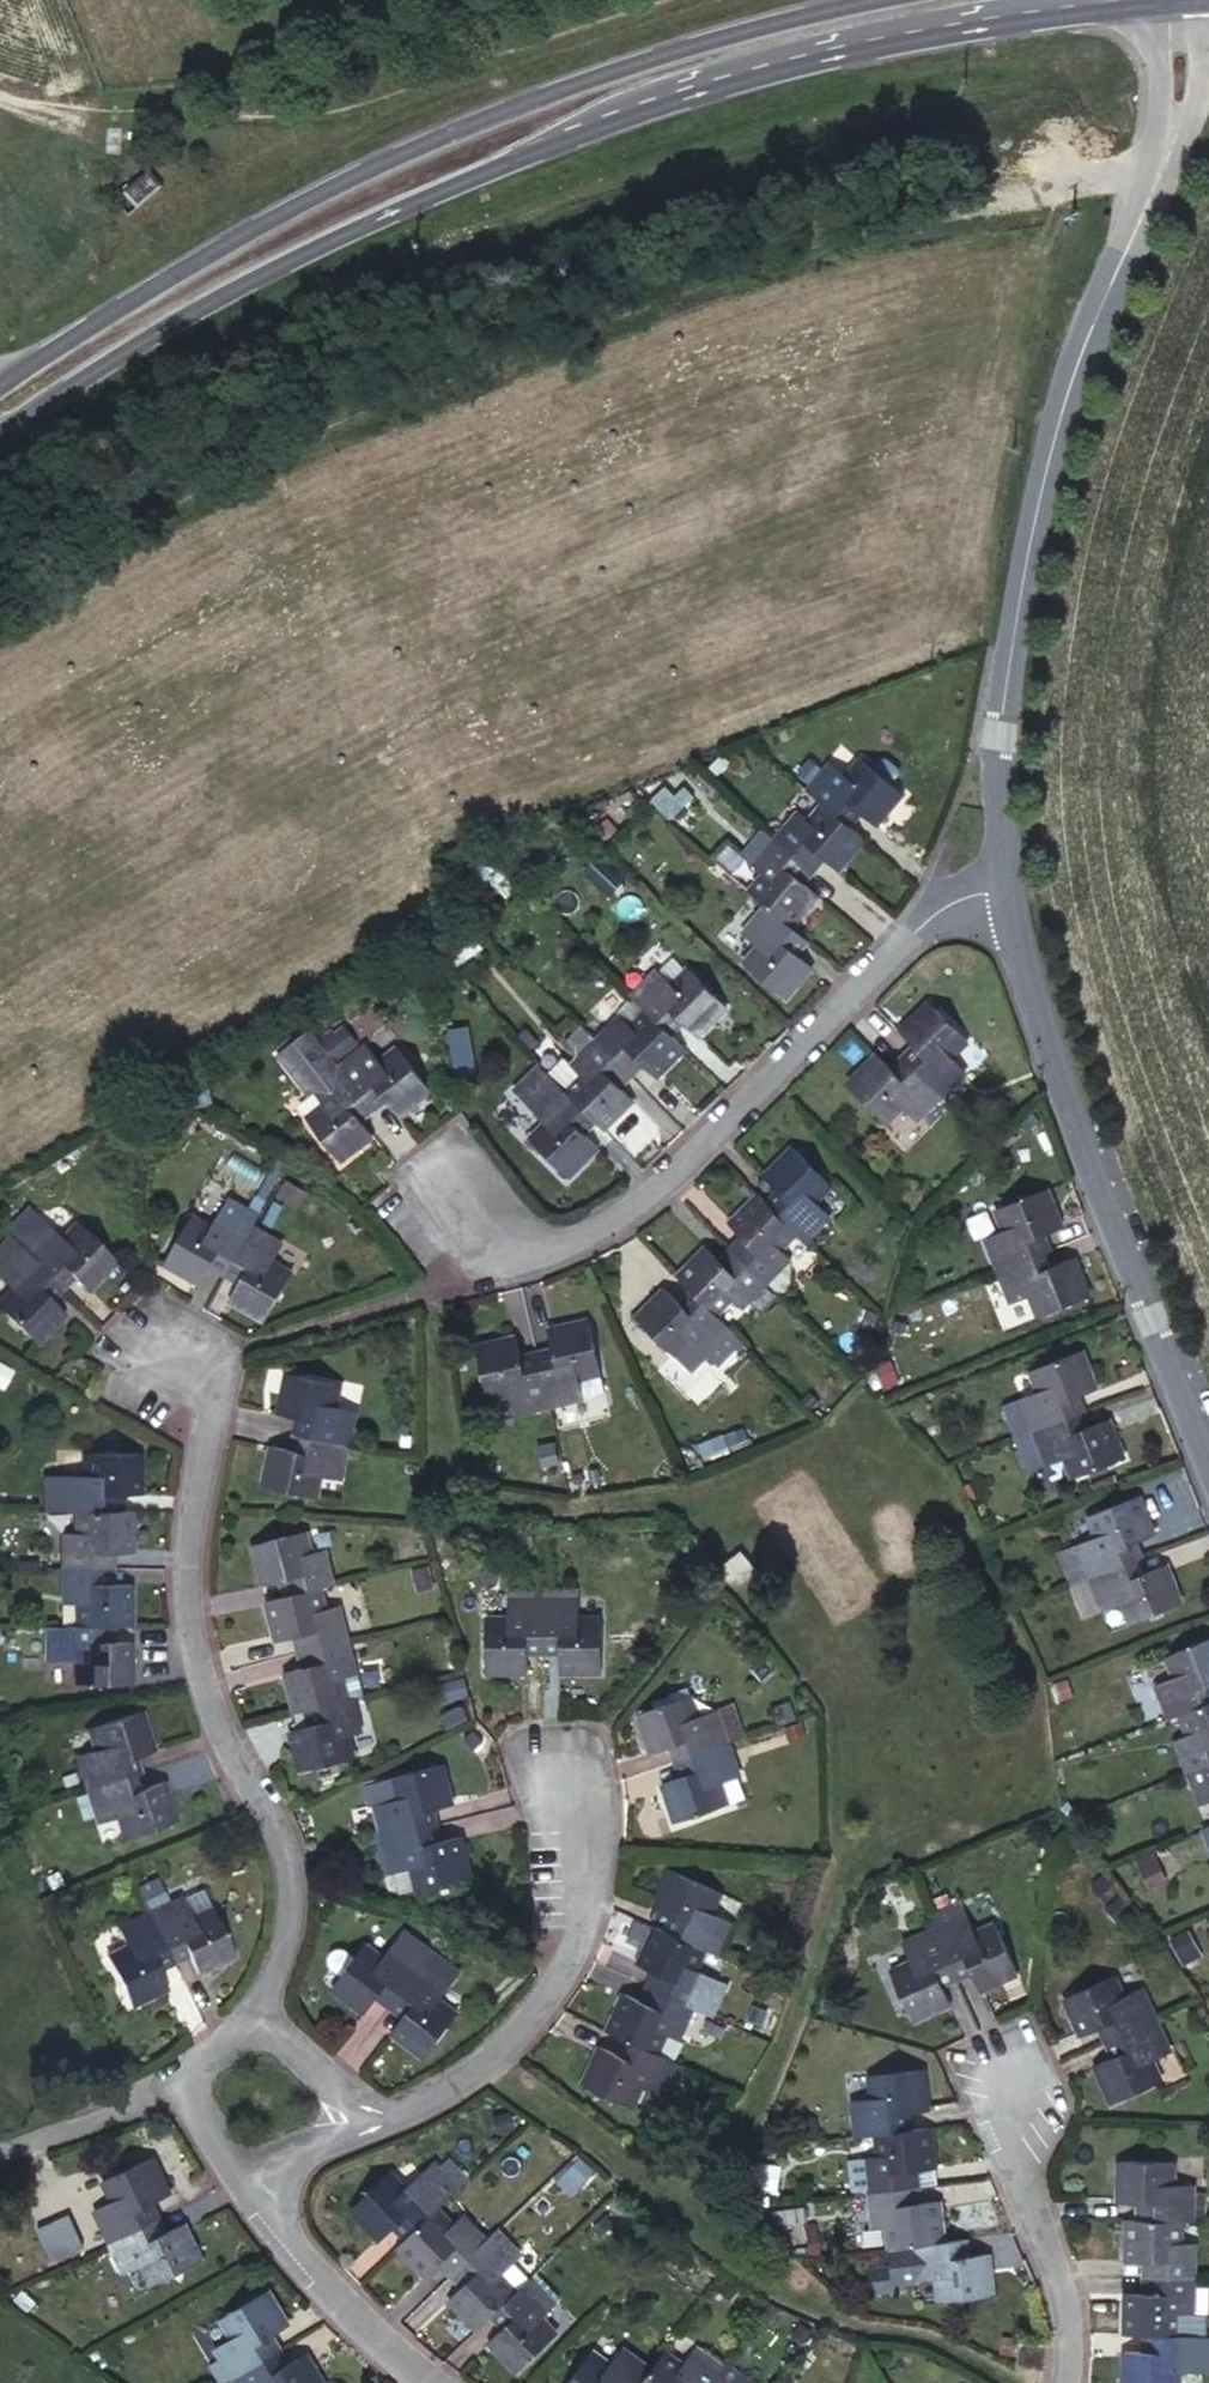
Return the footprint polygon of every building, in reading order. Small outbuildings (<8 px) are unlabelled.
[(819,758),(792,787),(808,801),(845,830),(864,808),(875,817),(893,798),(843,753),(830,767),(819,758)] [(669,819),(694,796),(683,785),(674,795),(665,785),(650,800),(669,819)] [(833,870),(858,842),(845,830),(808,801),(795,815),(783,803),(756,832),(811,876),(825,862),(833,870)] [(804,884),(811,876),(756,832),(741,849),(759,865),(739,889),(761,906),(789,928),(819,897),(804,884)] [(499,868),(486,850),(468,864),(480,883),(488,877),(499,868)] [(585,854),(573,867),(599,892),(611,879),(585,854)] [(507,878),(499,868),(488,877),(494,885),(495,885),(507,878)] [(515,889),(507,878),(495,885),(505,897),(515,889)] [(797,944),(802,938),(789,928),(761,906),(737,930),(751,945),(739,959),(775,991),(806,954),(797,944)] [(487,944),(463,918),(430,943),(457,971),(487,944)] [(655,963),(626,990),(641,1006),(674,1041),(689,1026),(701,1038),(727,1014),(684,967),(669,980),(655,963)] [(921,1039),(908,1052),(944,1092),(972,1066),(961,1054),(976,1038),(939,1000),(910,1027),(921,1039)] [(609,1003),(580,1032),(581,1032),(631,1083),(650,1065),(660,1077),(685,1053),(674,1041),(641,1006),(626,1021),(609,1003)] [(343,1026),(321,1043),(334,1060),(356,1043),(343,1026)] [(311,1029),(279,1054),(309,1094),(312,1091),(324,1105),(306,1118),(339,1161),(372,1135),(359,1119),(372,1109),(340,1067),(334,1060),(321,1043),(311,1029)] [(581,1032),(580,1032),(560,1051),(573,1065),(553,1086),(593,1124),(604,1135),(636,1105),(623,1091),(631,1083),(581,1032)] [(367,1046),(340,1067),(372,1109),(385,1099),(398,1116),(430,1090),(397,1048),(381,1062),(367,1046)] [(944,1092),(908,1052),(899,1061),(889,1050),(860,1079),(893,1113),(906,1098),(921,1114),(944,1092)] [(593,1124),(553,1086),(546,1079),(527,1097),(536,1108),(519,1123),(567,1175),(598,1146),(585,1132),(593,1124)] [(791,1232),(800,1240),(826,1216),(812,1201),(825,1188),(788,1150),(762,1174),(777,1190),(763,1202),(791,1232)] [(981,1257),(1035,1234),(1029,1219),(1045,1212),(1030,1174),(980,1193),(987,1213),(967,1222),(981,1257)] [(203,1252),(228,1201),(195,1186),(187,1201),(167,1192),(143,1242),(183,1261),(190,1246),(203,1252)] [(733,1245),(768,1282),(789,1263),(775,1247),(791,1232),(763,1202),(754,1192),(731,1214),(748,1231),(733,1245)] [(0,1205),(0,1236),(25,1214),(10,1197),(0,1205)] [(261,1217),(228,1201),(203,1252),(216,1260),(212,1273),(247,1291),(272,1240),(254,1230),(261,1217)] [(38,1280),(51,1269),(62,1281),(93,1253),(51,1208),(34,1225),(25,1214),(0,1236),(0,1237),(38,1280)] [(1041,1251),(1035,1234),(981,1257),(994,1291),(1013,1283),(1020,1301),(1071,1280),(1058,1244),(1041,1251)] [(38,1280),(0,1237),(0,1327),(5,1332),(41,1301),(30,1287),(38,1280)] [(742,1308),(768,1282),(733,1245),(721,1255),(705,1240),(678,1265),(694,1282),(691,1285),(715,1309),(730,1297),(742,1308)] [(695,1347),(725,1320),(715,1309),(691,1285),(675,1299),(660,1283),(631,1313),(665,1347),(680,1332),(695,1347)] [(515,1341),(527,1397),(562,1391),(558,1371),(583,1366),(572,1304),(528,1312),(532,1338),(515,1341)] [(495,1403),(527,1397),(515,1341),(497,1345),(493,1325),(456,1332),(467,1392),(491,1387),(495,1403)] [(1007,1388),(1021,1420),(1068,1400),(1061,1384),(1078,1379),(1064,1340),(1015,1360),(1023,1381),(1007,1388)] [(274,1422),(328,1434),(337,1392),(321,1387),(325,1371),(272,1357),(261,1400),(278,1404),(274,1422)] [(583,1366),(558,1371),(562,1391),(587,1386),(583,1366)] [(1068,1400),(1021,1420),(1034,1453),(1048,1448),(1057,1465),(1107,1447),(1091,1408),(1073,1414),(1068,1400)] [(320,1473),(328,1434),(274,1422),(272,1434),(255,1430),(245,1471),(300,1487),(303,1469),(320,1473)] [(34,1460),(34,1496),(43,1496),(90,1496),(91,1478),(107,1478),(107,1435),(57,1434),(57,1460),(34,1460)] [(1061,1530),(1077,1571),(1132,1548),(1126,1532),(1139,1527),(1123,1487),(1073,1507),(1077,1522),(1061,1530)] [(103,1536),(103,1496),(90,1496),(43,1496),(42,1523),(24,1524),(24,1554),(86,1554),(86,1536),(103,1536)] [(263,1590),(300,1580),(319,1575),(309,1536),(287,1540),(285,1519),(231,1530),(238,1575),(261,1571),(263,1590)] [(1132,1548),(1077,1571),(1090,1603),(1107,1597),(1113,1613),(1164,1591),(1152,1558),(1137,1563),(1132,1548)] [(86,1571),(86,1554),(24,1554),(24,1583),(44,1583),(43,1609),(87,1608),(100,1608),(101,1572),(86,1571)] [(748,1576),(732,1556),(713,1571),(730,1591),(748,1576)] [(433,1586),(428,1567),(412,1570),(417,1591),(433,1586)] [(511,1629),(525,1630),(525,1577),(488,1576),(486,1596),(468,1596),(466,1650),(511,1650),(511,1629)] [(525,1577),(525,1630),(546,1630),(545,1650),(585,1651),(586,1598),(562,1597),(563,1577),(525,1577)] [(278,1645),(333,1630),(325,1594),(302,1598),(300,1580),(263,1590),(248,1593),(257,1636),(276,1633),(278,1645)] [(43,1609),(25,1609),(26,1644),(44,1645),(45,1667),(102,1668),(103,1630),(86,1630),(87,1608),(43,1609)] [(265,1668),(271,1698),(284,1695),(326,1684),(323,1667),(340,1663),(333,1630),(278,1645),(282,1665),(265,1668)] [(1168,1709),(1208,1693),(1198,1673),(1208,1669),(1208,1637),(1208,1633),(1161,1652),(1170,1675),(1156,1680),(1168,1709)] [(340,1663),(323,1667),(326,1684),(343,1680),(340,1663)] [(662,1743),(712,1725),(701,1686),(686,1691),(679,1672),(627,1688),(640,1732),(656,1725),(662,1743)] [(460,1698),(455,1679),(436,1684),(442,1703),(460,1698)] [(343,1680),(326,1684),(284,1695),(287,1713),(266,1716),(274,1752),(342,1739),(337,1713),(350,1711),(343,1680)] [(1175,1763),(1208,1749),(1208,1692),(1208,1693),(1168,1709),(1177,1730),(1165,1736),(1175,1763)] [(42,1743),(56,1781),(114,1764),(109,1747),(124,1742),(108,1701),(56,1719),(61,1736),(42,1743)] [(721,1758),(712,1725),(662,1743),(667,1760),(649,1766),(659,1801),(715,1784),(708,1761),(721,1758)] [(1175,1763),(1187,1793),(1200,1789),(1208,1811),(1208,1749),(1175,1763)] [(387,1826),(441,1812),(438,1796),(456,1791),(447,1754),(388,1765),(393,1785),(378,1787),(387,1826)] [(114,1764),(56,1781),(67,1814),(88,1808),(95,1828),(145,1811),(134,1774),(119,1779),(114,1764)] [(388,1765),(368,1770),(372,1789),(378,1787),(393,1785),(388,1765)] [(95,1828),(88,1808),(67,1814),(67,1815),(74,1835),(95,1828)] [(445,1829),(441,1812),(387,1826),(395,1861),(410,1857),(413,1877),(472,1866),(463,1825),(445,1829)] [(1197,1819),(1208,1846),(1208,1814),(1197,1819)] [(685,1944),(693,1947),(706,1917),(690,1909),(699,1887),(652,1865),(636,1902),(656,1911),(648,1928),(685,1944)] [(124,1894),(148,1949),(169,1941),(175,1954),(213,1938),(192,1885),(169,1894),(163,1879),(124,1894)] [(132,1955),(148,1949),(124,1894),(94,1906),(101,1923),(80,1931),(103,1984),(138,1971),(132,1955)] [(920,1918),(945,1973),(959,1966),(965,1979),(1001,1964),(980,1911),(960,1919),(953,1904),(920,1918)] [(928,1980),(945,1973),(920,1918),(884,1933),(891,1951),(873,1958),(890,2001),(899,1998),(904,2009),(933,1996),(928,1980)] [(648,1928),(640,1924),(624,1958),(634,1963),(629,1977),(681,2000),(693,1970),(678,1962),(685,1944),(648,1928)] [(351,1996),(361,2005),(397,1959),(373,1938),(357,1954),(340,1939),(306,1979),(340,2008),(351,1996)] [(397,1959),(361,2005),(375,2017),(364,2030),(396,2056),(430,2015),(412,1998),(426,1982),(397,1959)] [(1099,2027),(1105,2042),(1154,2020),(1139,1988),(1122,1996),(1113,1975),(1063,1998),(1080,2035),(1099,2027)] [(666,2034),(681,2000),(629,1977),(625,1989),(612,1983),(595,2021),(609,2027),(646,2044),(653,2028),(666,2034)] [(1154,2020),(1105,2042),(1112,2057),(1093,2065),(1111,2103),(1160,2081),(1151,2060),(1168,2052),(1154,2020)] [(642,2090),(659,2051),(646,2044),(609,2027),(603,2041),(590,2036),(573,2079),(625,2100),(631,2085),(642,2090)] [(844,2125),(863,2123),(904,2118),(903,2102),(913,2100),(909,2061),(856,2066),(859,2091),(841,2092),(844,2125)] [(857,2183),(858,2184),(915,2176),(913,2161),(925,2160),(920,2116),(904,2118),(863,2123),(865,2149),(854,2150),(854,2151),(857,2183)] [(427,2143),(413,2155),(418,2160),(432,2148),(427,2143)] [(452,2170),(432,2148),(418,2160),(438,2183),(452,2170)] [(1140,2211),(1179,2211),(1193,2210),(1193,2168),(1178,2169),(1178,2149),(1123,2148),(1122,2189),(1140,2190),(1140,2211)] [(849,2184),(857,2183),(854,2151),(845,2152),(849,2184)] [(418,2160),(413,2155),(399,2167),(385,2152),(342,2189),(367,2217),(387,2199),(402,2215),(429,2191),(438,2183),(418,2160)] [(85,2238),(135,2214),(127,2198),(143,2191),(128,2157),(78,2180),(86,2199),(70,2205),(85,2238)] [(876,2213),(879,2234),(936,2226),(933,2190),(916,2190),(915,2176),(858,2184),(861,2215),(876,2213)] [(402,2215),(390,2225),(414,2251),(427,2240),(440,2255),(478,2220),(455,2196),(443,2206),(429,2191),(402,2215)] [(489,2210),(478,2220),(498,2241),(508,2233),(489,2210)] [(68,2211),(32,2221),(43,2257),(79,2246),(68,2211)] [(1139,2248),(1139,2264),(1193,2266),(1194,2232),(1178,2232),(1179,2211),(1140,2211),(1125,2211),(1124,2247),(1139,2248)] [(144,2232),(135,2214),(85,2238),(102,2271),(116,2264),(125,2283),(176,2261),(159,2225),(144,2232)] [(442,2280),(466,2307),(479,2296),(506,2272),(491,2255),(503,2247),(478,2220),(440,2255),(454,2271),(442,2280)] [(958,2241),(956,2223),(936,2226),(879,2234),(880,2254),(859,2256),(861,2281),(883,2280),(888,2273),(923,2269),(924,2289),(979,2285),(975,2240),(958,2241)] [(513,2238),(508,2233),(498,2241),(503,2247),(513,2238)] [(540,2287),(518,2262),(506,2272),(479,2296),(494,2313),(483,2323),(509,2350),(544,2316),(528,2299),(540,2287)] [(1123,2282),(1121,2324),(1135,2323),(1176,2324),(1177,2300),(1193,2301),(1193,2266),(1139,2264),(1138,2284),(1123,2282)] [(214,2373),(261,2341),(251,2326),(262,2318),(240,2285),(196,2312),(209,2332),(193,2342),(214,2373)] [(1135,2323),(1135,2349),(1122,2349),(1121,2382),(1173,2382),(1174,2364),(1193,2365),(1194,2325),(1176,2324),(1135,2323)] [(628,2382),(648,2356),(619,2333),(609,2345),(596,2335),(559,2379),(564,2382),(627,2382),(628,2382)] [(663,2337),(648,2356),(628,2382),(701,2382),(721,2357),(692,2334),(679,2350),(663,2337)] [(261,2341),(214,2373),(220,2382),(308,2382),(284,2348),(272,2356),(261,2341)] [(734,2382),(741,2374),(721,2357),(701,2382),(735,2382),(734,2382)]
